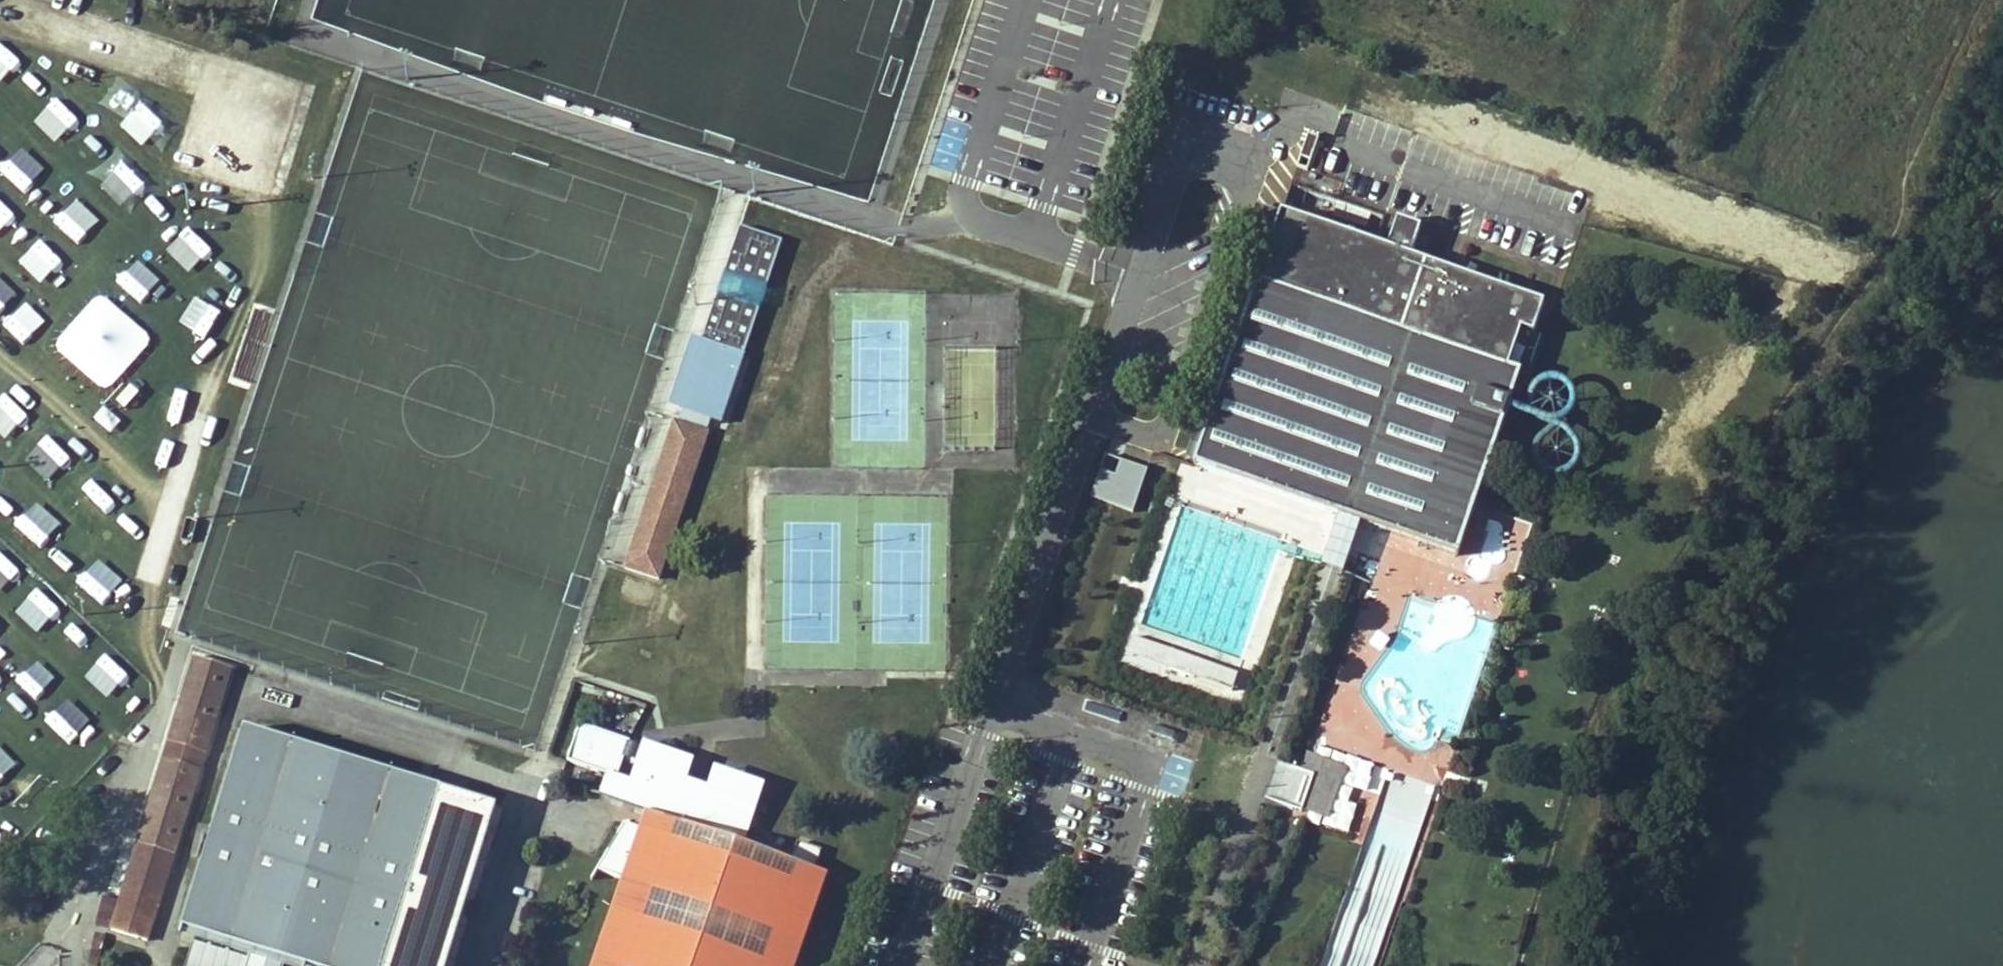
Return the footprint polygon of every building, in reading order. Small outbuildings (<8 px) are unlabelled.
[(1321,140),(1310,135),(1298,168),(1310,173),(1321,140)] [(1367,202),(1332,191),(1331,194),(1328,203),(1362,215),(1367,202)] [(1401,208),(1392,235),(1284,198),(1196,452),(1461,543),(1512,397),(1549,290),(1414,244),(1424,216),(1401,208)] [(728,421),(779,236),(737,225),(706,339),(689,334),(670,405),(728,421)] [(673,416),(624,569),(661,581),(710,427),(673,416)] [(1147,464),(1106,450),(1092,492),(1134,506),(1147,464)] [(1229,697),(1238,670),(1131,634),(1122,662),(1229,697)] [(145,897),(140,914),(154,918),(230,669),(194,658),(124,891),(145,897)] [(567,763),(608,777),(618,781),(630,743),(630,742),(580,724),(567,763)] [(183,928),(257,951),(255,959),(195,940),(187,965),(282,965),(284,959),(306,965),(386,965),(440,789),(244,729),(183,928)] [(624,822),(604,857),(596,871),(624,881),(594,965),(795,965),(827,874),(813,869),(819,850),(795,842),(789,861),(745,845),(758,805),(709,788),(686,780),(691,763),(645,747),(639,765),(652,769),(644,795),(601,794),(601,796),(648,812),(642,829),(624,822)] [(1276,760),(1264,795),(1302,809),(1314,772),(1276,760)] [(632,786),(618,781),(608,777),(601,794),(644,795),(652,769),(639,765),(632,786)] [(765,785),(715,768),(709,788),(758,805),(761,799),(765,785)] [(124,891),(112,930),(147,940),(154,918),(140,914),(145,897),(124,891)]
